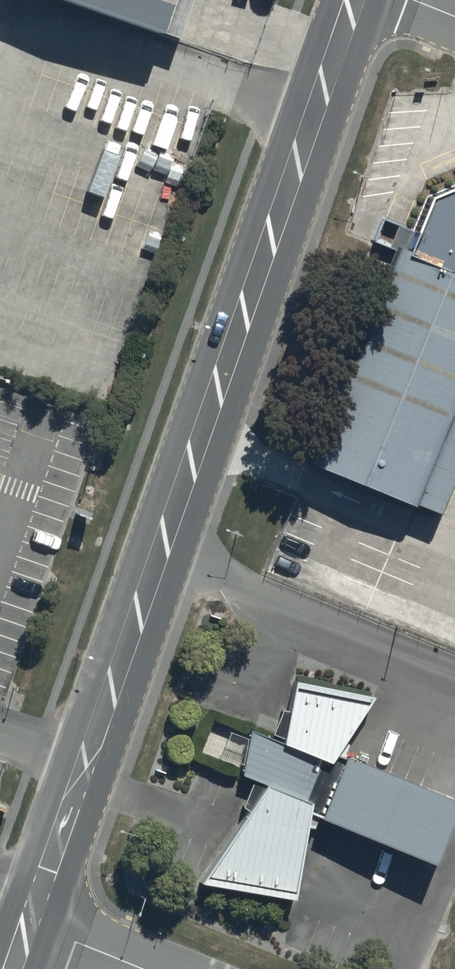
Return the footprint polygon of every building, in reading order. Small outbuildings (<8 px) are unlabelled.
[(165,19),(171,0),(110,0),(165,19)] [(433,184),(412,239),(400,237),(312,452),(441,504),(454,470),(454,175),(433,184)] [(454,804),(454,789),(351,747),(324,807),(436,853),(454,804)]
